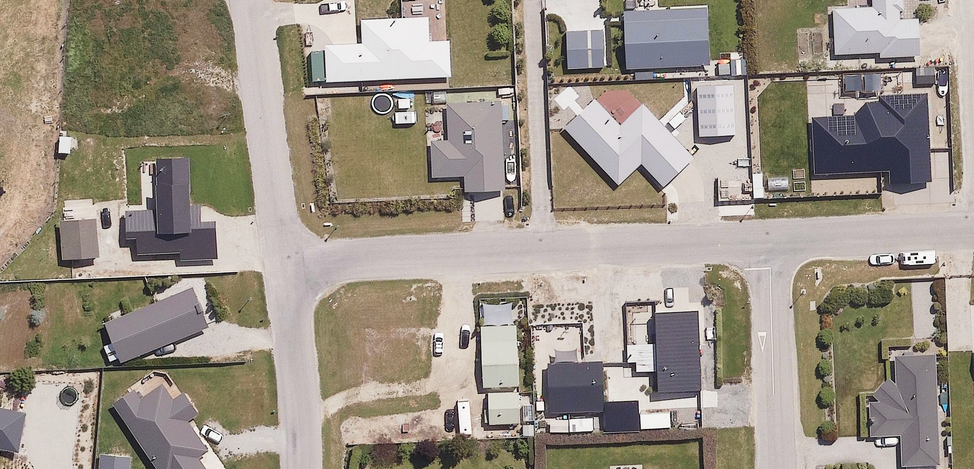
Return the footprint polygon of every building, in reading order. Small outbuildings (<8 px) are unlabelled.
[(837,12),(840,62),(925,57),(923,18),(902,19),(901,0),(870,0),(870,10),(837,12)] [(707,10),(626,14),(629,68),(710,65),(707,10)] [(363,45),(326,47),(328,85),(455,79),(453,40),(431,41),(430,19),(362,22),(363,45)] [(604,34),(568,36),(570,70),(607,68),(604,34)] [(859,118),(817,119),(818,175),(891,173),(891,185),(936,184),(934,97),(881,98),(859,118)] [(598,98),(563,130),(616,188),(645,163),(666,187),(696,159),(647,104),(623,126),(598,98)] [(453,144),(433,145),(434,181),(466,179),(466,192),(506,190),(502,106),(451,108),(453,144)] [(102,218),(63,220),(65,259),(104,257),(102,218)] [(197,286),(109,324),(126,363),(214,324),(197,286)] [(703,315),(658,315),(658,391),(704,391),(703,315)] [(521,324),(481,325),(483,388),(524,386),(521,324)] [(898,375),(871,404),(872,440),(902,439),(903,468),(940,467),(937,355),(898,356),(898,375)] [(609,364),(551,365),(552,410),(610,409),(609,364)] [(119,405),(163,468),(215,468),(208,458),(218,451),(194,416),(201,410),(189,392),(177,401),(168,387),(143,404),(136,394),(119,405)] [(524,394),(492,396),(493,425),(526,423),(524,394)] [(26,454),(33,414),(0,408),(0,449),(26,454)]
